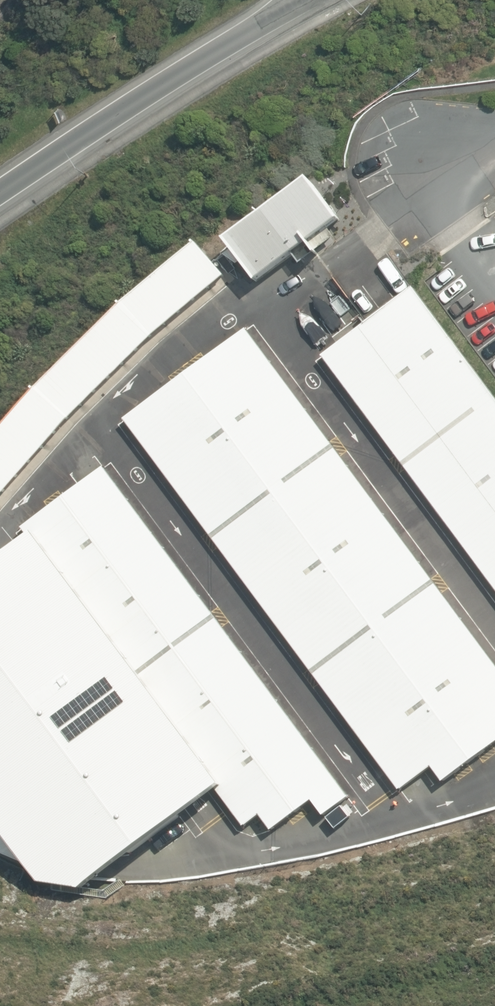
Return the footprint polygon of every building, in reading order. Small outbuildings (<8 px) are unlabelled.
[(343,219),(314,179),(229,241),(259,282),(343,219)] [(228,277),(202,243),(127,306),(41,392),(0,438),(0,501),(70,421),(151,340),(228,277)] [(417,288),(323,357),(494,588),(494,393),(417,288)] [(248,329),(124,419),(402,792),(433,767),(446,783),(494,746),(494,661),(248,329)] [(326,817),(351,798),(106,467),(24,527),(246,828),(262,815),(274,831),(315,802),(326,817)] [(71,837),(136,839),(176,806),(0,571),(0,742),(71,837)] [(40,859),(0,806),(0,852),(4,855),(30,866),(40,859)]
